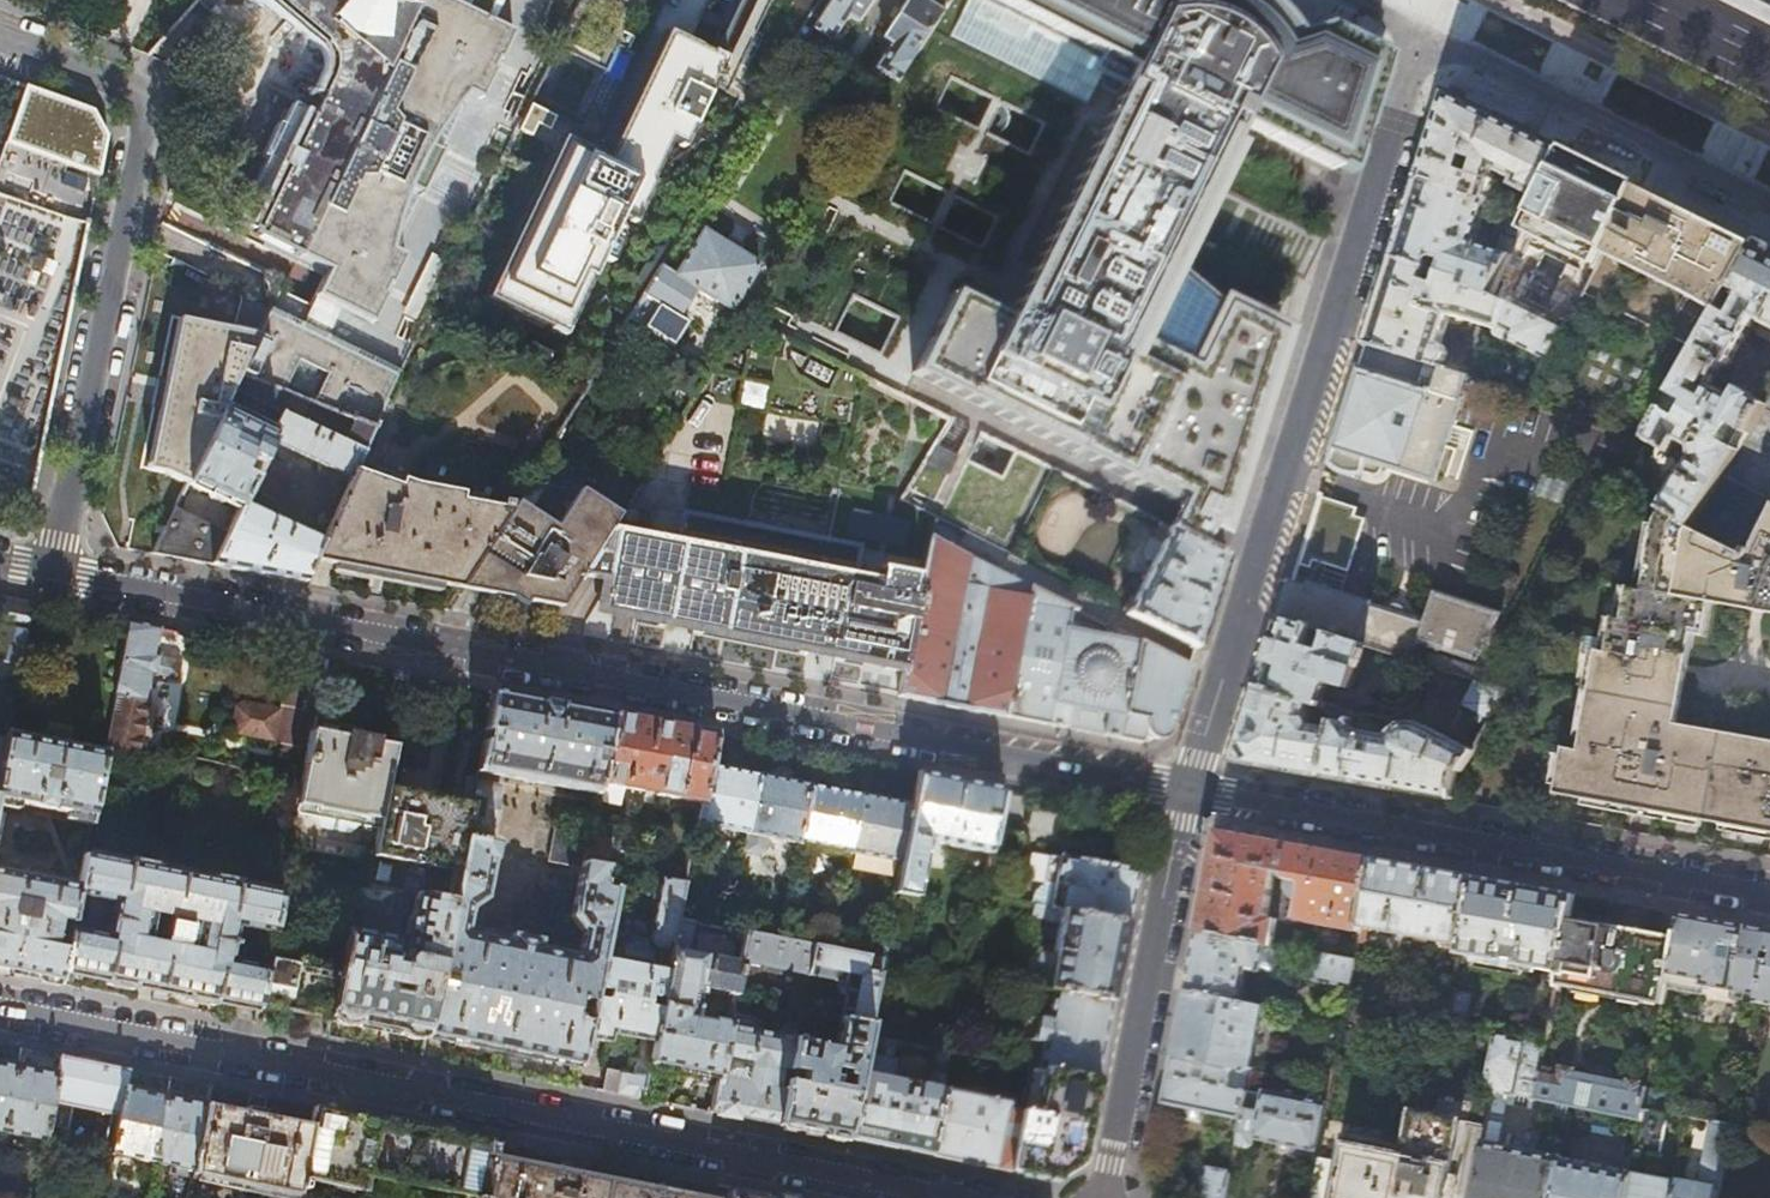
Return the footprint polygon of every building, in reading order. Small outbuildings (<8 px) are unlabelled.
[(421,0),(278,0),(279,1),(313,30),(321,38),(326,44),(329,50),(332,56),(332,61),(332,66),(332,73),(331,77),(289,163),(254,233),(299,254),(421,0)] [(299,254),(316,262),(310,274),(305,284),(334,299),(364,315),(396,249),(378,240),(457,83),(476,91),(508,27),(485,15),(493,0),(421,0),(299,254)] [(714,51),(711,50),(710,51),(668,29),(610,155),(567,133),(490,293),(551,322),(551,323),(566,331),(604,252),(613,257),(623,236),(614,232),(623,212),(637,219),(656,179),(654,177),(673,137),(683,142),(694,120),(713,82),(763,108),(815,26),(831,0),(739,0),(714,51)] [(815,26),(832,37),(848,14),(858,21),(871,0),(831,0),(815,26)] [(942,10),(926,0),(906,0),(883,36),(892,42),(877,67),(897,80),(942,10)] [(1025,19),(1095,53),(1127,69),(1007,319),(954,293),(913,375),(1129,480),(1170,399),(1115,371),(1137,327),(1163,256),(1171,240),(1214,154),(1221,138),(1230,142),(1239,122),(1334,169),(1336,165),(1335,164),(1341,150),(1365,88),(1371,72),(1371,71),(1371,70),(1371,69),(1372,68),(1372,67),(1372,66),(1371,65),(1371,64),(1371,63),(1371,62),(1370,61),(1370,60),(1369,59),(1369,58),(1368,58),(1368,57),(1367,57),(1366,56),(1365,56),(1365,55),(1364,55),(1364,54),(1363,54),(1354,49),(1310,28),(1279,38),(1273,30),(1257,14),(1240,1),(1237,0),(989,0),(1025,19)] [(1027,150),(1040,115),(945,81),(934,110),(971,123),(968,129),(1027,150)] [(1532,214),(1565,148),(1473,103),(1449,92),(1421,178),(1490,200),(1499,172),(1516,180),(1514,186),(1529,193),(1525,203),(1507,195),(1504,196),(1501,204),(1512,207),(1532,214)] [(35,153),(99,177),(107,136),(95,112),(55,97),(35,153)] [(558,112),(532,99),(519,127),(532,134),(538,120),(550,126),(558,112)] [(1599,266),(1639,185),(1565,148),(1532,214),(1524,229),(1599,266)] [(1464,286),(1492,294),(1518,240),(1503,236),(1498,250),(1475,244),(1475,242),(1477,241),(1490,200),(1421,178),(1396,258),(1429,269),(1433,257),(1447,262),(1443,273),(1466,280),(1464,286)] [(1734,288),(1758,244),(1701,216),(1639,185),(1599,266),(1585,294),(1619,311),(1617,316),(1622,319),(1624,313),(1668,334),(1655,362),(1659,364),(1672,336),(1699,348),(1722,308),(1734,288)] [(1520,238),(1524,229),(1532,214),(1512,207),(1508,220),(1508,232),(1520,238)] [(663,265),(630,317),(674,343),(689,320),(681,314),(697,290),(712,299),(713,297),(731,309),(733,306),(737,309),(747,295),(743,292),(761,263),(705,228),(675,273),(663,265)] [(1665,509),(1693,525),(1725,474),(1740,449),(1726,441),(1736,424),(1750,433),(1765,409),(1768,403),(1743,388),(1742,390),(1738,398),(1726,391),(1714,384),(1725,365),(1728,367),(1729,365),(1731,366),(1752,327),(1759,331),(1760,336),(1769,340),(1769,250),(1758,244),(1734,288),(1745,294),(1734,314),(1722,308),(1699,348),(1674,393),(1690,402),(1681,417),(1666,408),(1652,432),(1648,439),(1671,452),(1683,470),(1661,506),(1665,509)] [(1167,529),(1209,549),(1234,468),(1277,333),(1258,323),(1259,322),(1260,318),(1260,315),(1258,311),(1255,309),(1251,309),(1248,310),(1245,313),(1244,316),(1224,306),(1224,307),(1171,260),(1163,256),(1137,327),(1115,371),(1170,399),(1129,480),(1174,501),(1165,528),(1167,529)] [(1469,375),(1484,380),(1487,373),(1447,359),(1449,354),(1447,347),(1445,346),(1445,345),(1443,344),(1452,315),(1464,317),(1509,333),(1507,338),(1548,359),(1562,329),(1492,294),(1464,286),(1466,280),(1443,273),(1440,284),(1426,279),(1429,269),(1396,258),(1369,343),(1432,363),(1443,367),(1469,375)] [(334,299),(305,284),(291,311),(312,321),(320,326),(334,299)] [(899,383),(908,361),(883,351),(898,315),(849,294),(830,339),(858,351),(853,363),(899,383)] [(291,311),(274,302),(265,320),(259,333),(240,373),(293,393),(363,420),(376,425),(404,368),(320,326),(312,321),(291,311)] [(187,481),(240,373),(259,333),(179,318),(164,389),(153,445),(148,468),(169,473),(187,481)] [(1432,363),(1369,343),(1349,408),(1331,464),(1338,469),(1355,475),(1365,474),(1369,460),(1437,480),(1454,427),(1455,428),(1464,399),(1461,398),(1463,394),(1466,395),(1473,391),(1469,384),(1466,383),(1469,375),(1443,367),(1435,391),(1418,386),(1421,379),(1426,381),(1432,363)] [(270,439),(284,410),(293,393),(240,373),(187,481),(240,507),(248,492),(253,483),(257,475),(250,472),(249,473),(244,471),(252,455),(263,461),(266,457),(274,441),(270,439)] [(1731,383),(1726,391),(1738,398),(1742,390),(1731,383)] [(1549,416),(1553,401),(1531,394),(1503,386),(1498,400),(1508,404),(1508,405),(1509,407),(1512,408),(1516,406),(1549,416)] [(356,468),(376,425),(363,420),(352,442),(344,438),(346,433),(321,421),(319,427),(284,410),(270,439),(274,441),(266,457),(280,464),(282,474),(273,492),(333,518),(349,484),(356,468)] [(939,510),(965,458),(1027,488),(1039,462),(966,427),(955,450),(932,439),(905,494),(939,510)] [(417,489),(356,468),(349,484),(333,518),(314,558),(389,574),(460,588),(512,508),(511,507),(512,502),(505,501),(504,506),(417,489)] [(1725,474),(1693,525),(1665,509),(1659,520),(1656,534),(1645,591),(1631,588),(1624,622),(1616,620),(1609,655),(1600,653),(1582,753),(1565,751),(1557,798),(1591,804),(1769,836),(1769,745),(1678,728),(1694,638),(1706,641),(1714,602),(1769,612),(1769,497),(1725,474)] [(557,525),(518,499),(514,508),(512,508),(460,588),(492,595),(495,590),(509,599),(522,601),(560,607),(581,575),(611,528),(621,513),(582,487),(557,525)] [(314,558),(333,518),(273,492),(270,498),(260,499),(248,492),(240,507),(228,532),(212,563),(303,581),(314,558)] [(1305,556),(1348,570),(1367,512),(1323,498),(1305,556)] [(175,507),(153,552),(212,563),(228,532),(175,507)] [(610,530),(581,575),(607,580),(593,611),(631,618),(728,636),(729,630),(776,638),(864,655),(906,663),(920,589),(914,587),(917,575),(884,569),(882,580),(853,575),(859,544),(676,510),(670,541),(610,530)] [(1196,648),(1225,557),(1209,549),(1167,529),(1160,543),(1153,540),(1150,541),(1143,554),(1145,558),(1152,560),(1125,613),(1196,648)] [(153,538),(130,530),(125,545),(148,553),(153,538)] [(952,706),(1006,716),(1027,598),(1029,587),(995,570),(930,538),(920,589),(906,663),(899,695),(952,706)] [(1036,550),(1029,565),(1052,577),(1060,562),(1036,550)] [(1294,583),(1283,618),(1367,645),(1415,660),(1425,625),(1372,608),(1373,603),(1338,592),(1314,585),(1313,589),(1294,583)] [(1171,727),(1190,667),(1144,644),(1106,636),(1107,633),(1097,631),(1096,634),(1067,628),(1071,608),(1029,587),(1027,598),(1006,716),(1081,731),(1142,743),(1143,736),(1152,738),(1171,727)] [(0,597),(0,678),(18,682),(25,647),(33,603),(0,597)] [(1283,618),(1261,687),(1314,704),(1325,707),(1326,703),(1332,684),(1354,691),(1367,645),(1283,618)] [(148,625),(131,622),(107,750),(139,757),(150,702),(149,702),(154,675),(177,680),(181,677),(183,664),(180,660),(158,656),(163,628),(162,628),(148,625)] [(777,651),(776,670),(829,672),(829,653),(777,651)] [(1468,705),(1493,719),(1509,690),(1489,683),(1480,681),(1468,705)] [(1237,763),(1326,779),(1335,729),(1313,726),(1310,718),(1315,718),(1316,713),(1312,712),(1314,704),(1261,687),(1237,763)] [(556,703),(494,691),(486,729),(497,732),(495,743),(484,741),(478,770),(597,793),(599,783),(603,764),(593,761),(595,750),(605,752),(613,714),(556,703)] [(277,742),(284,709),(265,706),(246,702),(240,707),(236,728),(240,734),(277,742)] [(1336,723),(1337,723),(1342,708),(1326,703),(1325,707),(1335,726),(1336,723)] [(1350,722),(1353,720),(1356,718),(1358,717),(1355,715),(1356,711),(1342,708),(1337,723),(1348,725),(1350,722)] [(666,724),(613,714),(605,752),(603,764),(599,783),(642,791),(643,789),(645,788),(655,790),(658,792),(658,794),(700,802),(708,763),(713,733),(666,724)] [(1326,779),(1455,802),(1460,773),(1464,773),(1475,753),(1425,726),(1420,725),(1416,724),(1413,724),(1410,724),(1406,725),(1403,727),(1400,729),(1398,730),(1394,733),(1392,737),(1359,731),(1353,720),(1350,722),(1348,725),(1337,723),(1336,723),(1335,726),(1335,729),(1326,779)] [(434,732),(400,725),(395,748),(381,821),(369,885),(393,890),(399,861),(432,867),(429,880),(406,876),(403,892),(453,901),(465,838),(467,826),(472,802),(435,795),(396,787),(397,783),(399,783),(402,765),(427,769),(434,732)] [(7,739),(0,774),(0,798),(94,816),(107,750),(64,742),(8,731),(7,739)] [(314,731),(299,805),(316,808),(315,815),(363,824),(364,818),(381,821),(395,748),(379,744),(379,738),(367,736),(356,734),(356,736),(348,734),(347,737),(314,731)] [(735,768),(708,763),(700,802),(697,822),(748,832),(759,773),(735,768)] [(913,802),(902,862),(896,891),(918,895),(929,841),(989,852),(994,827),(1002,788),(961,780),(919,772),(913,802)] [(790,779),(759,773),(748,832),(799,842),(810,783),(790,779)] [(476,782),(472,802),(467,826),(491,831),(494,819),(496,820),(500,798),(497,798),(499,787),(476,782)] [(810,783),(799,842),(849,852),(861,792),(843,789),(810,783)] [(861,792),(849,852),(902,862),(913,802),(897,799),(861,792)] [(1021,832),(994,827),(989,852),(984,881),(1010,886),(1021,832)] [(588,836),(589,834),(555,828),(548,859),(581,866),(571,918),(579,936),(582,937),(579,953),(538,945),(539,939),(509,934),(508,939),(467,931),(471,910),(486,898),(496,844),(465,838),(453,901),(426,1036),(511,1054),(580,1067),(586,1037),(601,955),(614,890),(601,887),(605,867),(604,866),(583,862),(588,836)] [(1220,831),(1200,933),(1273,946),(1278,922),(1270,919),(1271,915),(1278,874),(1284,874),(1283,879),(1284,887),(1288,894),(1295,901),(1293,914),(1297,915),(1300,920),(1361,932),(1362,927),(1375,858),(1220,831)] [(608,841),(588,836),(583,862),(604,866),(608,841)] [(1134,889),(1139,869),(1097,860),(1064,853),(1059,857),(1049,854),(1044,882),(1054,884),(1051,905),(1128,920),(1134,889)] [(260,998),(268,958),(280,900),(281,893),(87,854),(81,885),(74,922),(69,947),(65,971),(164,991),(258,1009),(260,998)] [(1375,858),(1362,927),(1462,945),(1475,876),(1375,858)] [(81,885),(0,868),(0,971),(37,979),(62,984),(65,971),(69,947),(56,944),(60,919),(74,922),(81,885)] [(1475,876),(1462,945),(1461,953),(1560,971),(1570,918),(1575,893),(1475,876)] [(618,957),(601,955),(586,1037),(611,1042),(613,1034),(628,1036),(643,1039),(640,1060),(651,1063),(679,918),(685,883),(662,878),(650,938),(632,935),(631,938),(626,942),(621,941),(618,957)] [(426,1036),(453,901),(403,892),(393,890),(369,885),(355,883),(349,913),(337,973),(330,1011),(329,1017),(385,1028),(426,1036)] [(1113,999),(1128,920),(1051,905),(1033,901),(1031,914),(1061,921),(1059,929),(1033,924),(1029,947),(1054,953),(1047,987),(1113,999)] [(1769,928),(1680,912),(1675,937),(1666,986),(1703,993),(1706,983),(1757,992),(1769,928)] [(679,918),(651,1063),(680,1069),(718,1076),(728,1022),(711,1018),(710,1021),(692,1017),(697,993),(702,994),(704,987),(734,993),(740,964),(690,953),(697,921),(679,918)] [(1570,918),(1560,971),(1557,985),(1663,1004),(1666,986),(1675,937),(1626,928),(1570,918)] [(56,944),(69,947),(74,922),(60,919),(56,944)] [(1769,928),(1757,992),(1756,1000),(1769,1003),(1769,928)] [(781,938),(747,931),(741,961),(807,975),(813,945),(781,938)] [(1200,933),(1188,992),(1241,1002),(1248,970),(1271,974),(1280,968),(1283,948),(1273,946),(1200,933)] [(1296,950),(1305,952),(1308,952),(1310,943),(1297,941),(1296,950)] [(831,948),(813,945),(807,975),(847,983),(834,1048),(817,1044),(817,1042),(795,1038),(779,1126),(846,1139),(860,1072),(880,971),(866,967),(868,956),(831,948)] [(1301,978),(1350,987),(1355,961),(1308,952),(1305,952),(1301,978)] [(268,958),(260,998),(290,1004),(330,1011),(337,973),(268,958)] [(1047,987),(1035,984),(1029,1017),(1038,1018),(1034,1036),(1029,1035),(1023,1063),(1028,1064),(1098,1078),(1113,999),(1047,987)] [(1176,1057),(1234,1068),(1252,1071),(1265,1007),(1241,1002),(1188,992),(1176,1057)] [(1453,992),(1447,1025),(1471,1030),(1468,1024),(1473,996),(1453,992)] [(1338,999),(1333,1021),(1343,1023),(1348,1000),(1338,999)] [(728,1022),(718,1076),(710,1112),(779,1126),(795,1038),(754,1029),(754,1026),(749,1020),(736,1018),(728,1022)] [(1330,1038),(1340,1040),(1340,1039),(1343,1023),(1333,1021),(1330,1038)] [(1505,1037),(1495,1090),(1536,1099),(1542,1068),(1546,1045),(1505,1037)] [(1340,1040),(1337,1059),(1350,1062),(1354,1042),(1340,1039),(1340,1040)] [(1247,1109),(1250,1091),(1231,1088),(1234,1068),(1176,1057),(1172,1075),(1166,1105),(1245,1119),(1247,1109)] [(129,1071),(63,1058),(59,1077),(49,1127),(68,1131),(73,1107),(87,1110),(120,1116),(125,1090),(127,1080),(129,1071)] [(894,1078),(860,1072),(846,1139),(931,1156),(944,1088),(949,1060),(937,1058),(934,1071),(933,1071),(930,1086),(928,1085),(902,1080),(904,1070),(896,1069),(894,1078)] [(1089,1123),(1098,1078),(1028,1064),(1021,1103),(1019,1110),(1089,1123)] [(4,1134),(17,1069),(0,1065),(0,1133),(4,1134)] [(1322,1085),(1331,1087),(1334,1069),(1324,1067),(1321,1085),(1322,1085)] [(1542,1068),(1536,1099),(1545,1100),(1569,1105),(1598,1111),(1641,1120),(1644,1107),(1647,1088),(1648,1085),(1624,1081),(1623,1084),(1580,1076),(1580,1073),(1557,1069),(1557,1071),(1542,1068)] [(40,1074),(17,1069),(4,1134),(46,1142),(49,1127),(59,1077),(40,1074)] [(644,1099),(648,1077),(608,1069),(604,1091),(644,1099)] [(127,1080),(125,1090),(147,1095),(149,1084),(127,1080)] [(1294,1159),(1316,1163),(1331,1087),(1322,1085),(1319,1101),(1267,1091),(1263,1112),(1247,1109),(1245,1119),(1238,1155),(1249,1157),(1251,1151),(1256,1145),(1257,1140),(1279,1144),(1293,1147),(1292,1155),(1294,1159)] [(931,1156),(1007,1172),(1019,1110),(1021,1103),(944,1088),(931,1156)] [(1647,1088),(1644,1107),(1667,1111),(1670,1093),(1647,1088)] [(125,1090),(120,1116),(112,1155),(153,1163),(165,1098),(147,1095),(125,1090)] [(187,1103),(165,1098),(153,1163),(195,1171),(208,1107),(187,1103)] [(1569,1105),(1545,1100),(1542,1115),(1567,1120),(1569,1105)] [(208,1107),(195,1171),(194,1176),(299,1196),(301,1189),(307,1190),(309,1182),(364,1192),(379,1120),(314,1107),(310,1126),(264,1116),(264,1112),(256,1111),(247,1109),(246,1113),(208,1105),(208,1107)] [(1627,1197),(1673,1197),(1676,1182),(1651,1177),(1655,1155),(1660,1155),(1669,1112),(1667,1111),(1644,1107),(1641,1120),(1634,1157),(1632,1172),(1627,1197)] [(1337,1197),(1446,1197),(1462,1117),(1417,1108),(1409,1145),(1350,1134),(1343,1168),(1337,1197)] [(1081,1163),(1089,1123),(1019,1110),(1007,1172),(1054,1181),(1081,1163)] [(363,1197),(426,1197),(428,1188),(475,1197),(702,1197),(674,1192),(675,1189),(657,1186),(657,1189),(608,1179),(577,1173),(578,1169),(559,1166),(558,1169),(495,1157),(498,1144),(444,1133),(379,1120),(364,1192),(363,1197)] [(1673,1197),(1719,1197),(1733,1124),(1713,1120),(1701,1187),(1676,1182),(1673,1197)] [(1484,1142),(1473,1197),(1551,1197),(1559,1157),(1533,1152),(1534,1146),(1528,1144),(1526,1151),(1484,1142)] [(1551,1197),(1627,1197),(1632,1172),(1559,1157),(1551,1197)] [(1309,1197),(1337,1197),(1343,1168),(1316,1163),(1309,1197)] [(1235,1169),(1225,1167),(1224,1174),(1205,1170),(1199,1197),(1230,1197),(1235,1169)] [(727,1197),(771,1197),(729,1190),(727,1197)]
